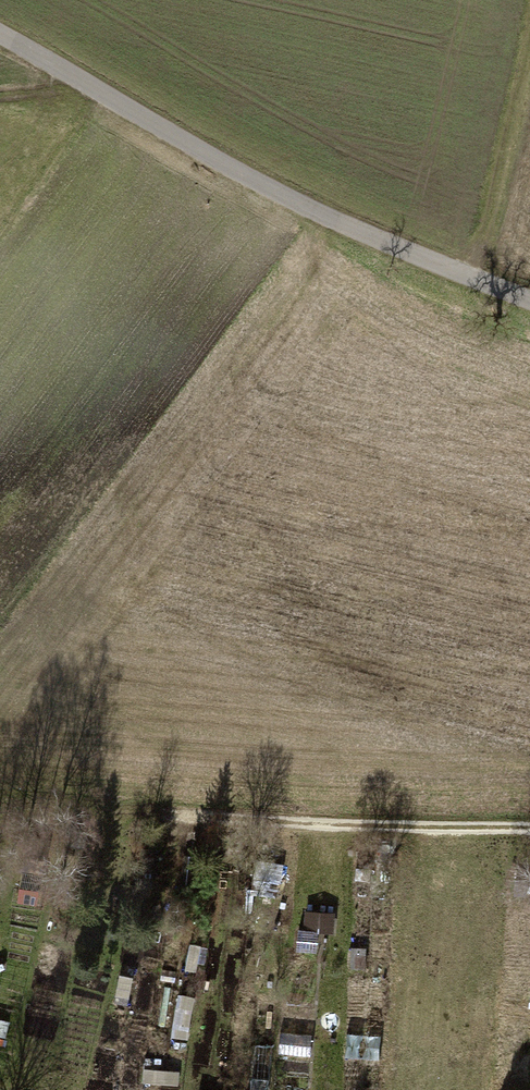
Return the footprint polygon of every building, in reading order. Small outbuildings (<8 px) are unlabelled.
[(255,885),(274,893),(284,873),(265,864),(255,885)] [(319,932),(336,933),(336,912),(304,910),(302,951),(318,952),(319,932)] [(176,994),(174,1038),(192,1038),(193,995),(176,994)] [(312,1056),(314,1035),(282,1031),(279,1052),(312,1056)] [(347,1058),(382,1059),(382,1034),(348,1034),(347,1058)] [(145,1082),(179,1083),(180,1070),(145,1069),(145,1082)]
